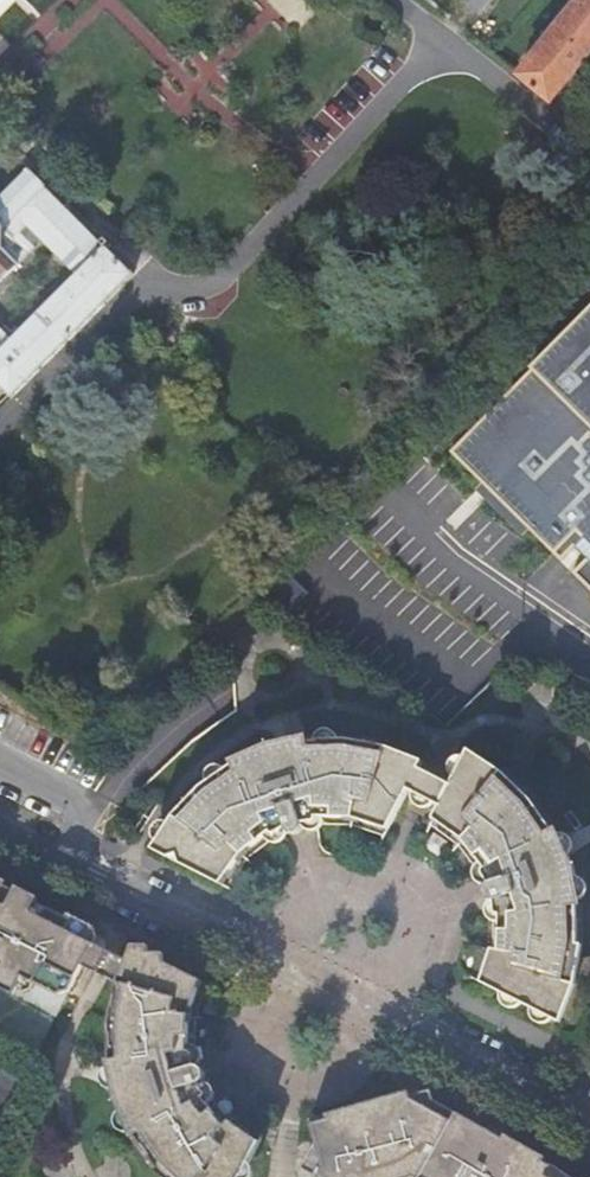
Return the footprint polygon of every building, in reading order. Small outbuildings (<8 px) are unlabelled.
[(8,43),(37,17),(22,0),(18,0),(0,16),(0,34),(8,43)] [(516,77),(549,105),(589,55),(589,0),(579,0),(516,77)] [(11,397),(133,274),(105,246),(104,247),(45,188),(27,170),(0,196),(0,282),(34,248),(20,234),(27,227),(75,275),(11,339),(0,329),(0,386),(11,397)] [(452,451),(554,554),(578,531),(589,543),(589,314),(452,451)] [(577,962),(578,945),(582,941),(581,904),(577,905),(574,893),(577,888),(573,866),(564,845),(557,842),(553,832),(557,829),(534,797),(504,767),(501,771),(468,749),(450,785),(419,768),(423,761),(386,747),(387,743),(349,735),(307,735),(307,742),(296,743),(290,739),(269,744),(247,753),(243,760),(235,765),(231,760),(199,782),(169,813),(173,816),(151,848),(226,887),(248,858),(274,838),(272,832),(284,827),(289,833),(296,833),(299,832),(302,828),(302,821),(315,817),(316,824),(352,825),(384,836),(408,790),(439,806),(429,825),(457,844),(468,858),(480,872),(485,869),(490,883),(484,887),(484,894),(489,900),(496,899),(499,912),(492,914),(491,949),(480,982),(553,1020),(568,983),(570,971),(577,973),(577,971),(589,975),(589,958),(577,962)] [(138,833),(158,803),(152,798),(132,829),(138,833)] [(302,821),(302,828),(316,824),(315,817),(302,821)] [(272,832),(274,838),(289,833),(284,827),(272,832)] [(485,869),(480,872),(484,887),(490,883),(485,869)] [(154,1172),(159,1176),(239,1176),(258,1141),(230,1121),(209,1094),(203,1097),(198,1083),(204,1077),(205,1073),(204,1070),(199,1065),(193,1066),(188,1052),(195,1050),(195,1034),(195,1015),(207,983),(132,945),(126,960),(93,943),(97,934),(95,926),(68,912),(65,917),(35,901),(37,897),(15,886),(13,890),(2,885),(5,881),(0,878),(0,988),(13,994),(22,976),(56,994),(69,990),(82,965),(113,980),(106,1020),(107,1061),(111,1061),(114,1072),(110,1078),(115,1101),(123,1120),(129,1123),(135,1134),(131,1136),(154,1172)] [(496,899),(489,900),(492,914),(499,912),(496,899)] [(56,1016),(69,990),(56,994),(22,976),(13,994),(56,1016)] [(199,1065),(195,1050),(188,1052),(193,1066),(199,1065)] [(2,1067),(0,1071),(0,1136),(32,1084),(2,1067)] [(203,1097),(209,1094),(204,1077),(198,1083),(203,1097)] [(561,1172),(542,1160),(544,1156),(505,1134),(503,1138),(453,1109),(421,1092),(410,1095),(409,1091),(372,1101),(373,1106),(350,1112),(349,1107),(309,1119),(315,1142),(300,1169),(315,1176),(568,1176),(561,1172)]
